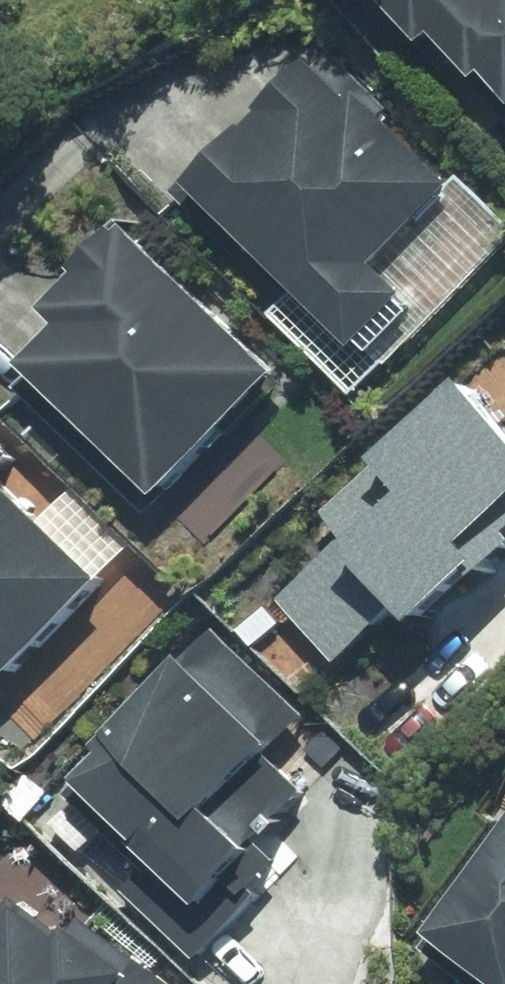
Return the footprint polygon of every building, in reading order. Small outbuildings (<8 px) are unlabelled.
[(402,4),(436,40),(418,58),(504,150),(504,0),(406,0),(402,4)] [(391,281),(448,202),(372,149),(385,133),(348,107),(331,131),(285,99),(230,176),(309,231),(271,286),(351,343),(393,283),(391,281)] [(80,329),(47,363),(183,490),(297,368),(138,220),(108,252),(115,258),(63,313),(80,329)] [(487,376),(405,467),(392,455),(338,515),(361,536),(297,607),(360,665),(415,604),(444,630),(504,563),(504,557),(500,553),(504,547),(504,392),(487,376)] [(91,613),(124,577),(18,478),(39,456),(0,420),(0,652),(29,679),(60,707),(122,641),(91,613)] [(319,714),(221,626),(125,735),(133,742),(99,781),(256,919),(276,895),(267,887),(294,855),(277,840),(320,791),(287,761),(299,748),(293,743),(319,714)] [(443,937),(504,980),(504,848),(443,937)] [(0,928),(0,983),(151,983),(145,980),(152,970),(91,927),(82,939),(22,897),(0,928)]
